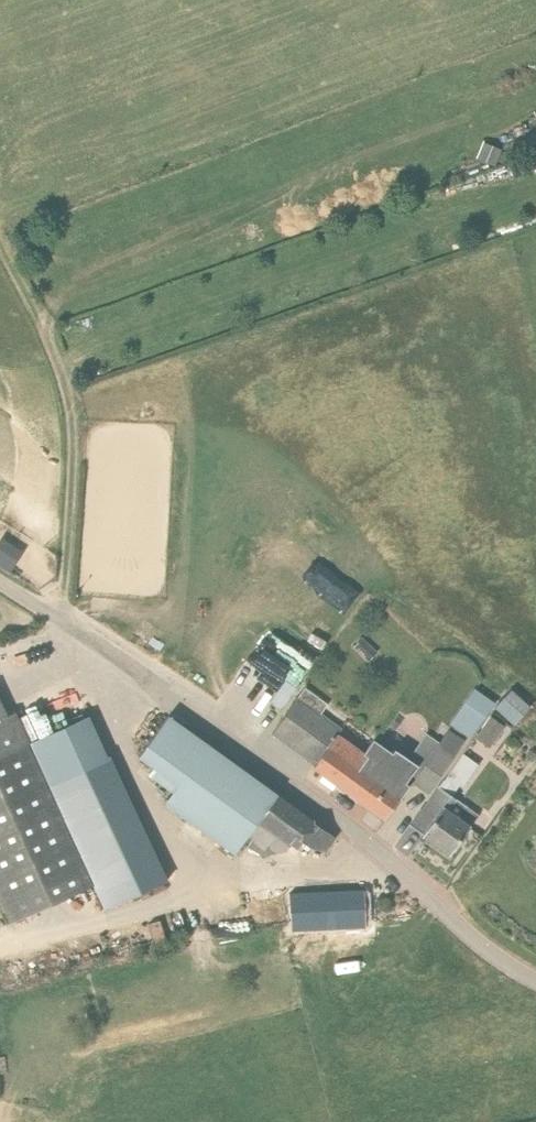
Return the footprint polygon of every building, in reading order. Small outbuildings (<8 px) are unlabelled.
[(0,539),(0,560),(14,568),(25,546),(2,535),(0,539)] [(291,632),(276,651),(262,640),(240,668),(283,702),(320,655),(291,632)] [(362,637),(353,646),(369,661),(378,652),(362,637)] [(497,703),(517,720),(534,701),(514,684),(497,703)] [(337,783),(345,789),(368,756),(364,753),(337,734),(341,729),(321,714),(328,704),(305,687),(272,733),(314,764),(313,766),(323,773),(319,779),(333,789),(337,783)] [(449,723),(470,738),(495,702),(474,687),(449,723)] [(11,922),(93,885),(103,908),(164,881),(110,759),(107,760),(88,716),(28,743),(14,712),(5,716),(0,704),(0,897),(11,922)] [(505,726),(491,716),(475,737),(489,747),(505,726)] [(242,854),(250,844),(265,855),(286,850),(291,843),(298,849),(304,841),(313,848),(324,850),(335,837),(168,717),(138,756),(153,767),(148,774),(172,791),(164,803),(240,857),(242,854)] [(373,739),(364,753),(368,756),(345,789),(386,818),(412,781),(428,793),(452,758),(464,742),(448,730),(422,768),(395,750),(392,753),(373,739)] [(422,835),(449,855),(478,814),(439,786),(422,811),(421,810),(409,825),(422,834),(422,835)] [(365,928),(364,889),(289,892),(291,932),(365,928)]
